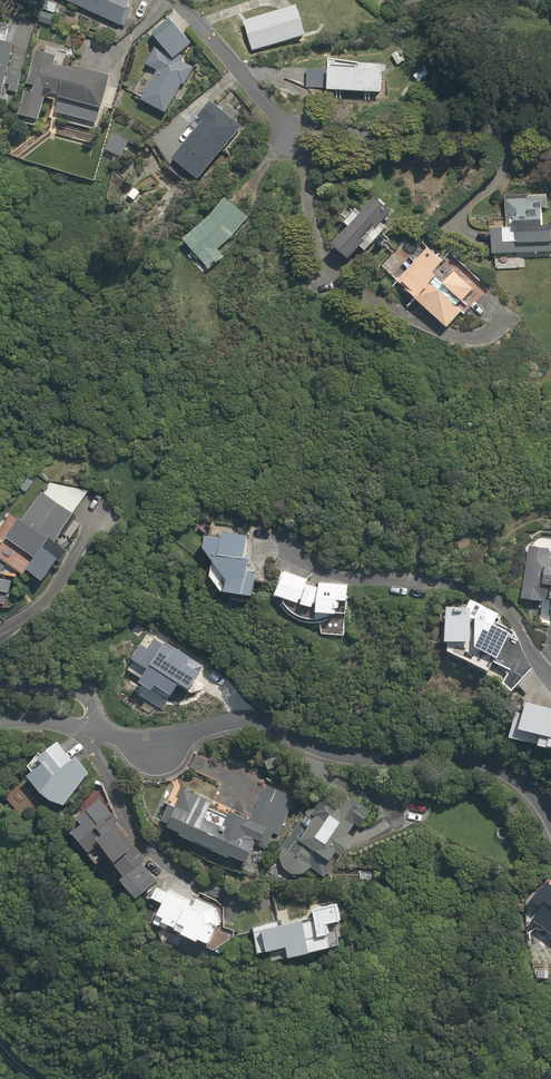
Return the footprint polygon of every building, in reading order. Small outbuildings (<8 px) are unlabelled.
[(71,3),(120,27),(133,0),(72,0),(71,3)] [(296,5),(242,21),(251,51),(305,35),(296,5)] [(183,61),(179,56),(191,44),(169,18),(151,33),(158,42),(145,65),(155,70),(145,90),(137,85),(132,94),(168,113),(182,84),(185,86),(192,73),(189,70),(195,64),(188,57),(183,61)] [(15,44),(5,42),(8,28),(0,26),(0,103),(15,44)] [(44,52),(35,50),(20,115),(40,119),(45,95),(59,98),(56,113),(96,123),(99,108),(101,109),(108,74),(69,66),(71,57),(73,57),(75,51),(46,45),(44,52)] [(306,67),(305,86),(326,87),(325,89),(380,93),(382,68),(327,65),(327,69),(306,67)] [(240,126),(210,101),(199,117),(196,115),(189,124),(195,129),(170,159),(176,164),(171,170),(190,185),(240,126)] [(507,197),(506,213),(509,213),(508,224),(501,224),(501,230),(491,230),(491,259),(496,259),(496,269),(525,268),(525,259),(550,258),(550,240),(550,226),(542,225),(544,207),(547,208),(549,194),(527,192),(527,198),(507,197)] [(248,219),(223,196),(205,220),(202,216),(195,222),(197,225),(182,239),(209,270),(225,258),(219,247),(248,219)] [(388,210),(374,198),(349,226),(346,224),(341,229),(344,231),(333,244),(335,247),(333,249),(347,261),(359,246),(365,251),(386,227),(379,221),(388,210)] [(443,261),(428,246),(396,279),(446,328),(461,313),(463,315),(469,309),(462,303),(458,307),(456,306),(473,289),(454,270),(441,283),(445,287),(440,292),(430,282),(436,276),(431,272),(443,261)] [(30,562),(4,542),(0,548),(0,558),(22,575),(27,569),(41,580),(56,561),(59,563),(67,553),(65,551),(72,542),(68,539),(80,524),(74,520),(76,517),(72,514),(91,490),(48,482),(23,521),(19,517),(7,536),(34,557),(30,562)] [(249,525),(248,535),(234,533),(234,531),(222,529),(221,536),(203,533),(203,545),(210,556),(208,576),(219,590),(252,594),(254,581),(267,583),(270,559),(279,560),(281,545),(275,544),(276,539),(262,537),(263,528),(249,525)] [(530,546),(521,599),(542,602),(542,599),(547,599),(548,597),(550,597),(550,552),(548,552),(549,548),(530,546)] [(307,579),(283,569),(272,597),(277,599),(278,597),(281,599),(282,600),(282,601),(283,603),(283,604),(284,605),(285,606),(286,608),(286,609),(287,610),(288,611),(289,612),(290,613),(291,614),(292,615),(293,616),(294,617),(296,618),(297,618),(298,619),(299,620),(300,620),(302,621),(303,622),(304,622),(306,623),(307,623),(308,623),(310,624),(311,624),(313,624),(314,624),(315,624),(317,624),(318,624),(320,624),(319,635),(344,636),(347,583),(319,581),(318,586),(306,585),(307,579)] [(0,577),(0,603),(6,604),(11,579),(0,577)] [(499,613),(469,598),(465,606),(445,605),(443,642),(446,641),(446,649),(487,672),(494,660),(506,667),(506,675),(502,681),(511,690),(532,669),(512,627),(509,631),(494,624),(499,613)] [(547,748),(547,745),(550,746),(550,697),(548,707),(524,700),(520,713),(515,711),(507,737),(547,748)] [(71,758),(57,741),(28,766),(32,770),(29,773),(24,768),(21,771),(49,800),(65,805),(88,772),(74,755),(71,758)] [(184,787),(176,804),(165,825),(179,832),(178,833),(195,841),(196,839),(213,847),(212,849),(229,857),(230,855),(247,863),(252,853),(251,852),(255,844),(265,849),(273,833),(278,835),(296,797),(268,783),(252,819),(234,811),(224,832),(218,829),(220,825),(204,817),(212,800),(184,787)] [(358,800),(347,793),(338,806),(322,794),(314,805),(308,801),(301,810),(306,814),(283,846),(282,847),(281,849),(280,850),(280,852),(279,853),(279,855),(279,857),(279,858),(279,860),(279,861),(280,863),(280,864),(281,866),(282,867),(283,869),(284,870),(285,871),(287,872),(288,873),(289,873),(291,874),(292,875),(294,875),(296,875),(297,875),(299,875),(300,875),(302,874),(303,874),(305,873),(306,873),(308,872),(309,871),(310,870),(311,868),(322,875),(336,853),(339,856),(351,837),(348,835),(355,823),(360,826),(367,814),(354,806),(358,800)] [(111,815),(98,798),(74,817),(80,826),(70,833),(85,855),(98,842),(122,873),(119,875),(123,880),(120,883),(132,896),(153,876),(140,862),(143,859),(109,817),(111,815)] [(161,903),(155,914),(150,923),(160,928),(163,923),(197,941),(198,938),(206,943),(216,926),(218,927),(221,922),(217,920),(219,916),(215,914),(217,909),(196,897),(194,902),(168,888),(166,891),(156,886),(150,897),(159,903),(161,903)] [(305,919),(253,931),(257,952),(285,945),(287,955),(340,943),(337,930),(329,931),(327,922),(340,919),(336,898),(309,904),(310,910),(303,911),(305,919)] [(550,972),(550,908),(539,901),(534,919),(520,921),(522,931),(526,930),(532,964),(550,973),(550,972)]
